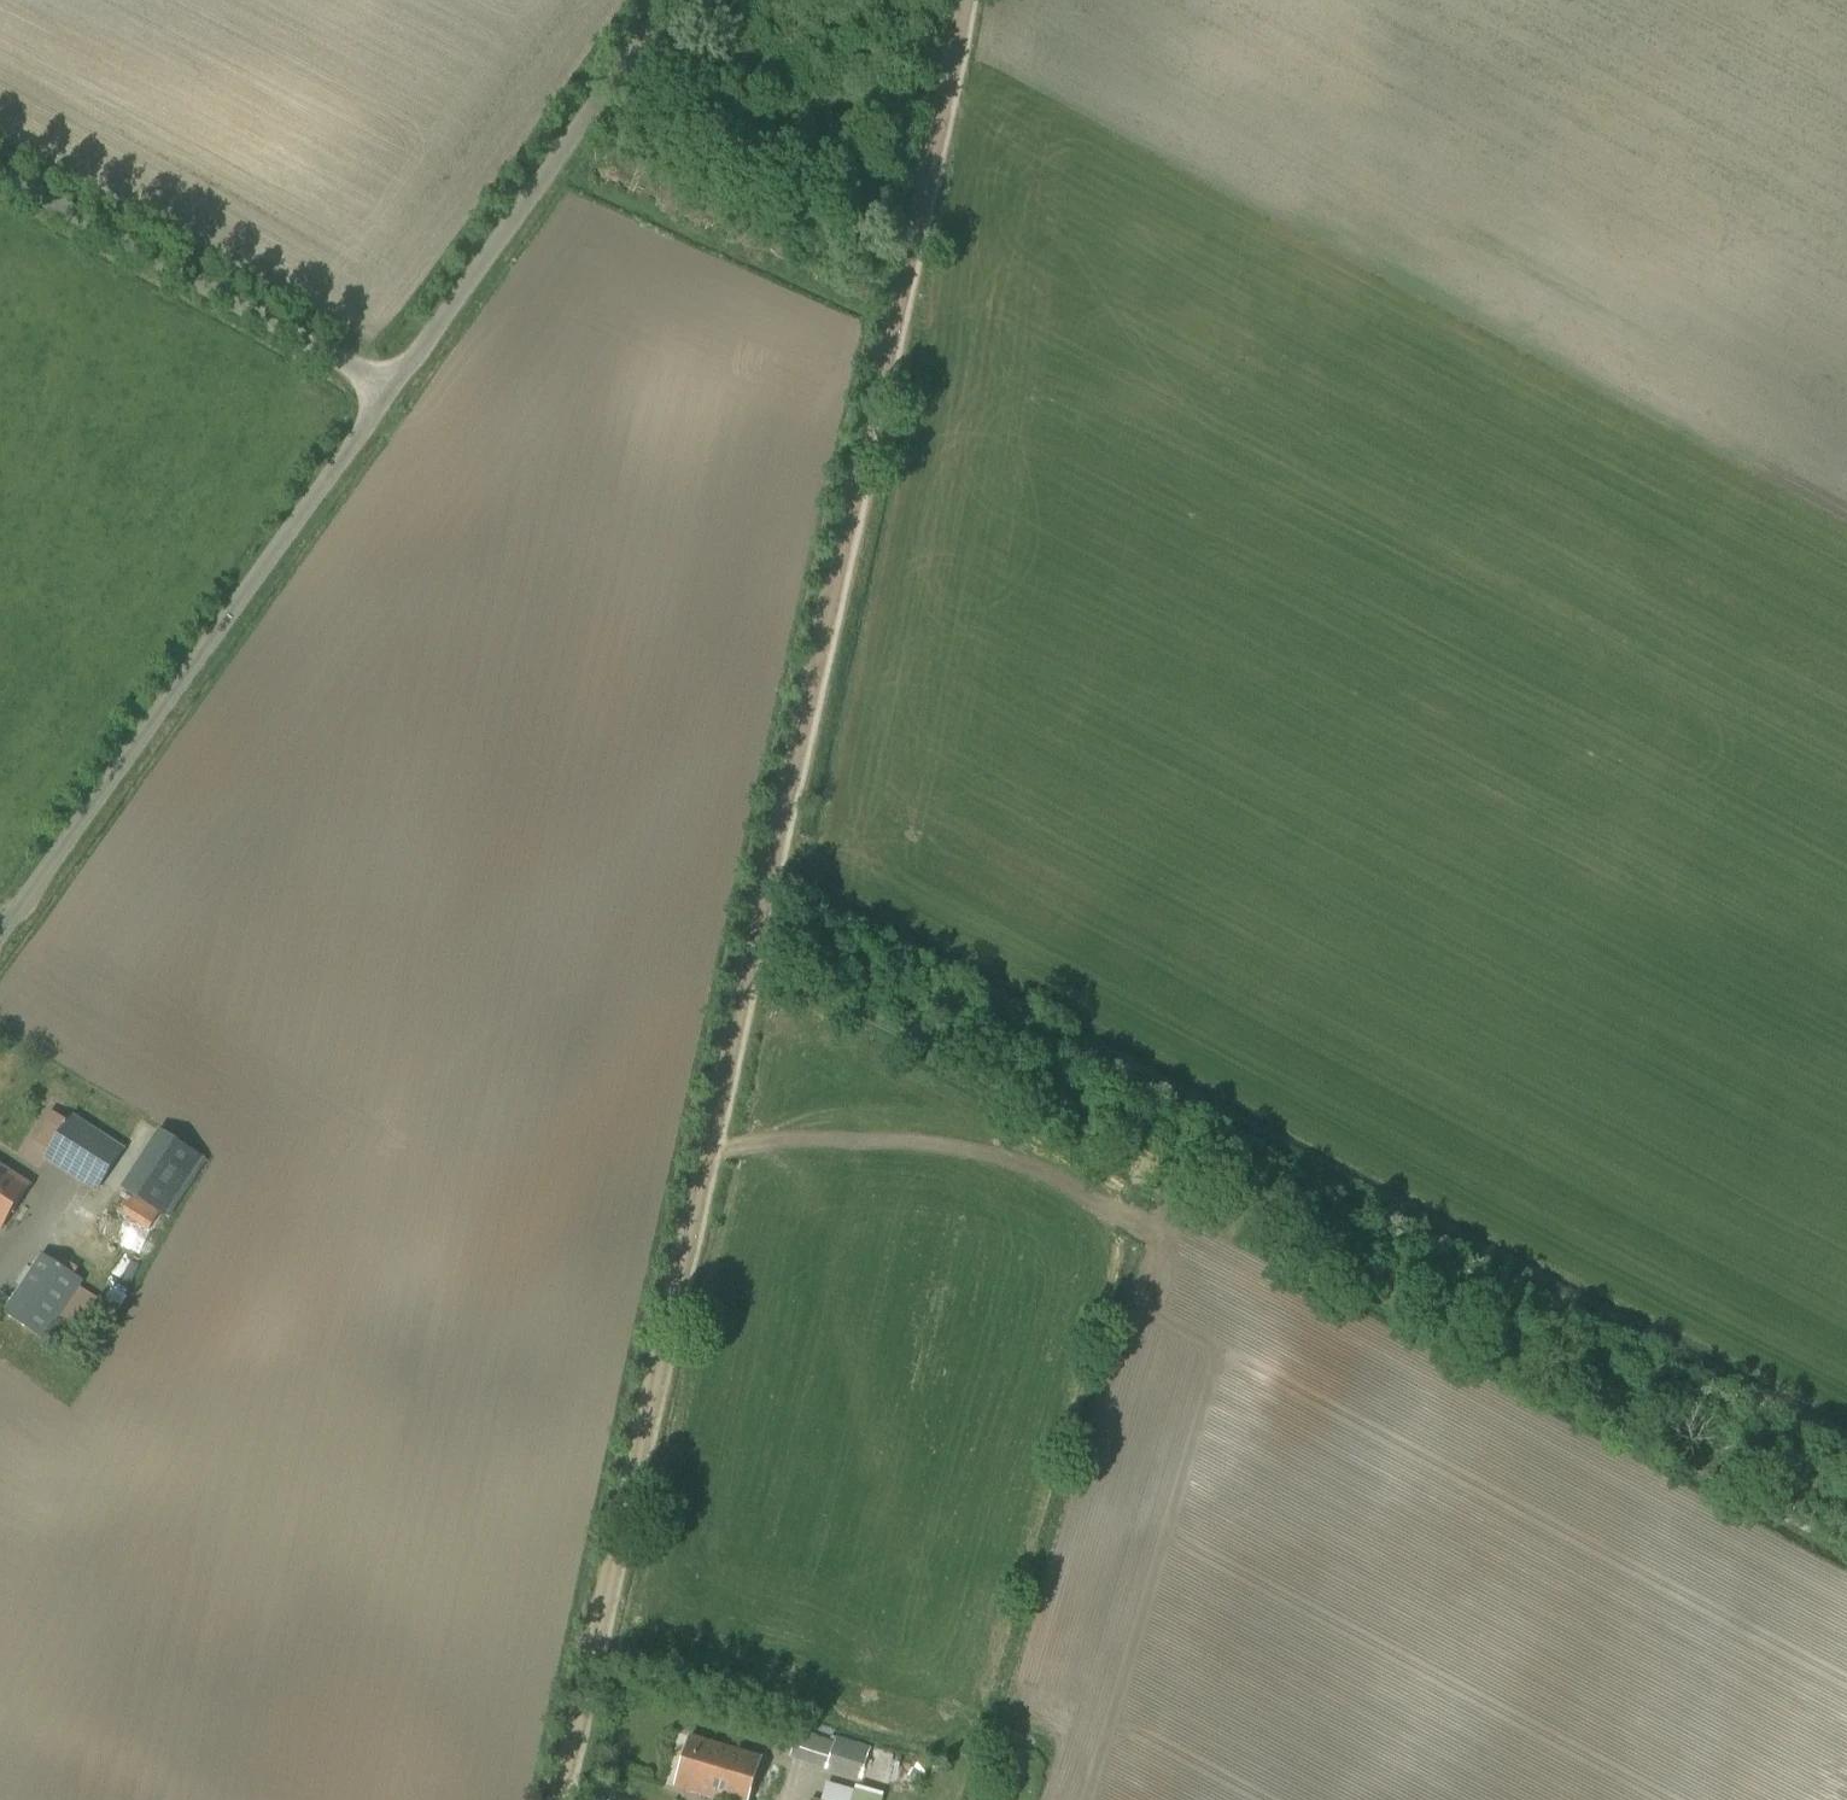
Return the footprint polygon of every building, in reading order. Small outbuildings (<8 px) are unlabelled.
[(126,1149),(73,1114),(44,1158),(98,1193),(102,1187),(108,1191),(131,1156),(124,1152),(126,1149)] [(0,1167),(0,1232),(30,1186),(0,1167)] [(122,1213),(150,1230),(160,1213),(133,1196),(122,1213)] [(81,1287),(84,1282),(41,1255),(2,1315),(46,1343),(56,1326),(75,1338),(100,1299),(81,1287)] [(826,1770),(827,1768),(860,1779),(871,1748),(837,1737),(835,1742),(799,1730),(790,1758),(826,1770)] [(675,1788),(712,1798),(727,1747),(690,1736),(675,1788)] [(712,1798),(717,1799),(748,1799),(761,1757),(727,1747),(712,1798)] [(822,1799),(851,1799),(854,1789),(827,1782),(822,1799)]
